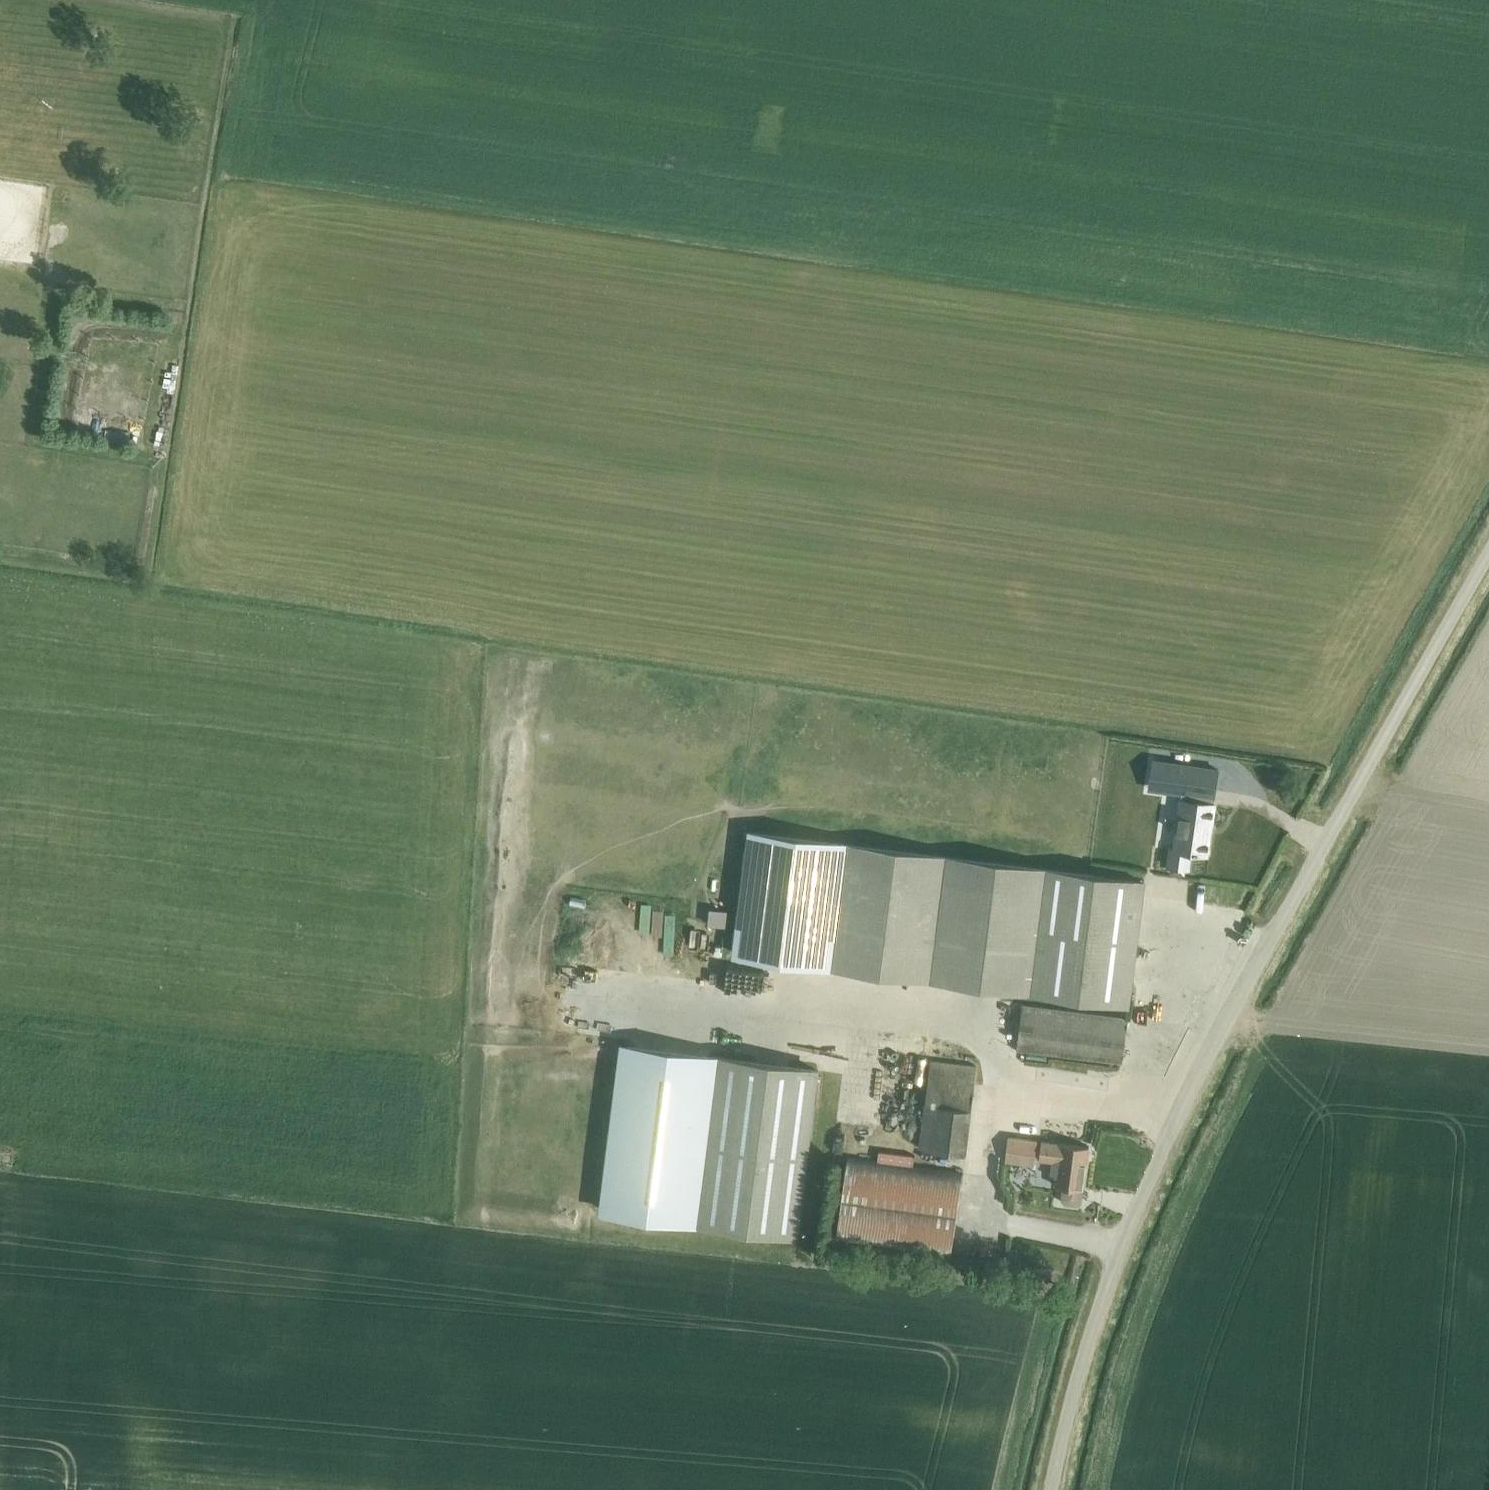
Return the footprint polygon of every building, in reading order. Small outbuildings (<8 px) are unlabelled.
[(1168,762),(1164,790),(1181,792),(1180,799),(1179,799),(1173,846),(1169,845),(1166,864),(1170,864),(1170,869),(1184,871),(1185,866),(1189,867),(1192,850),(1208,852),(1215,803),(1212,803),(1217,768),(1168,762)] [(747,832),(732,951),(1129,1001),(1144,882),(747,832)] [(1125,1016),(1019,1004),(1013,1048),(1120,1060),(1125,1016)] [(619,1045),(599,1208),(698,1220),(718,1057),(619,1045)] [(930,1056),(924,1102),(917,1145),(963,1151),(969,1108),(976,1063),(930,1056)] [(718,1057),(698,1220),(797,1233),(818,1070),(718,1057)] [(1033,1164),(1037,1140),(1010,1136),(1007,1160),(1033,1164)] [(1042,1136),(1040,1154),(1051,1156),(1049,1173),(1055,1174),(1054,1182),(1062,1183),(1060,1196),(1063,1200),(1076,1202),(1080,1199),(1082,1186),(1083,1186),(1089,1142),(1042,1136)] [(948,1253),(960,1171),(846,1155),(834,1237),(948,1253)]
